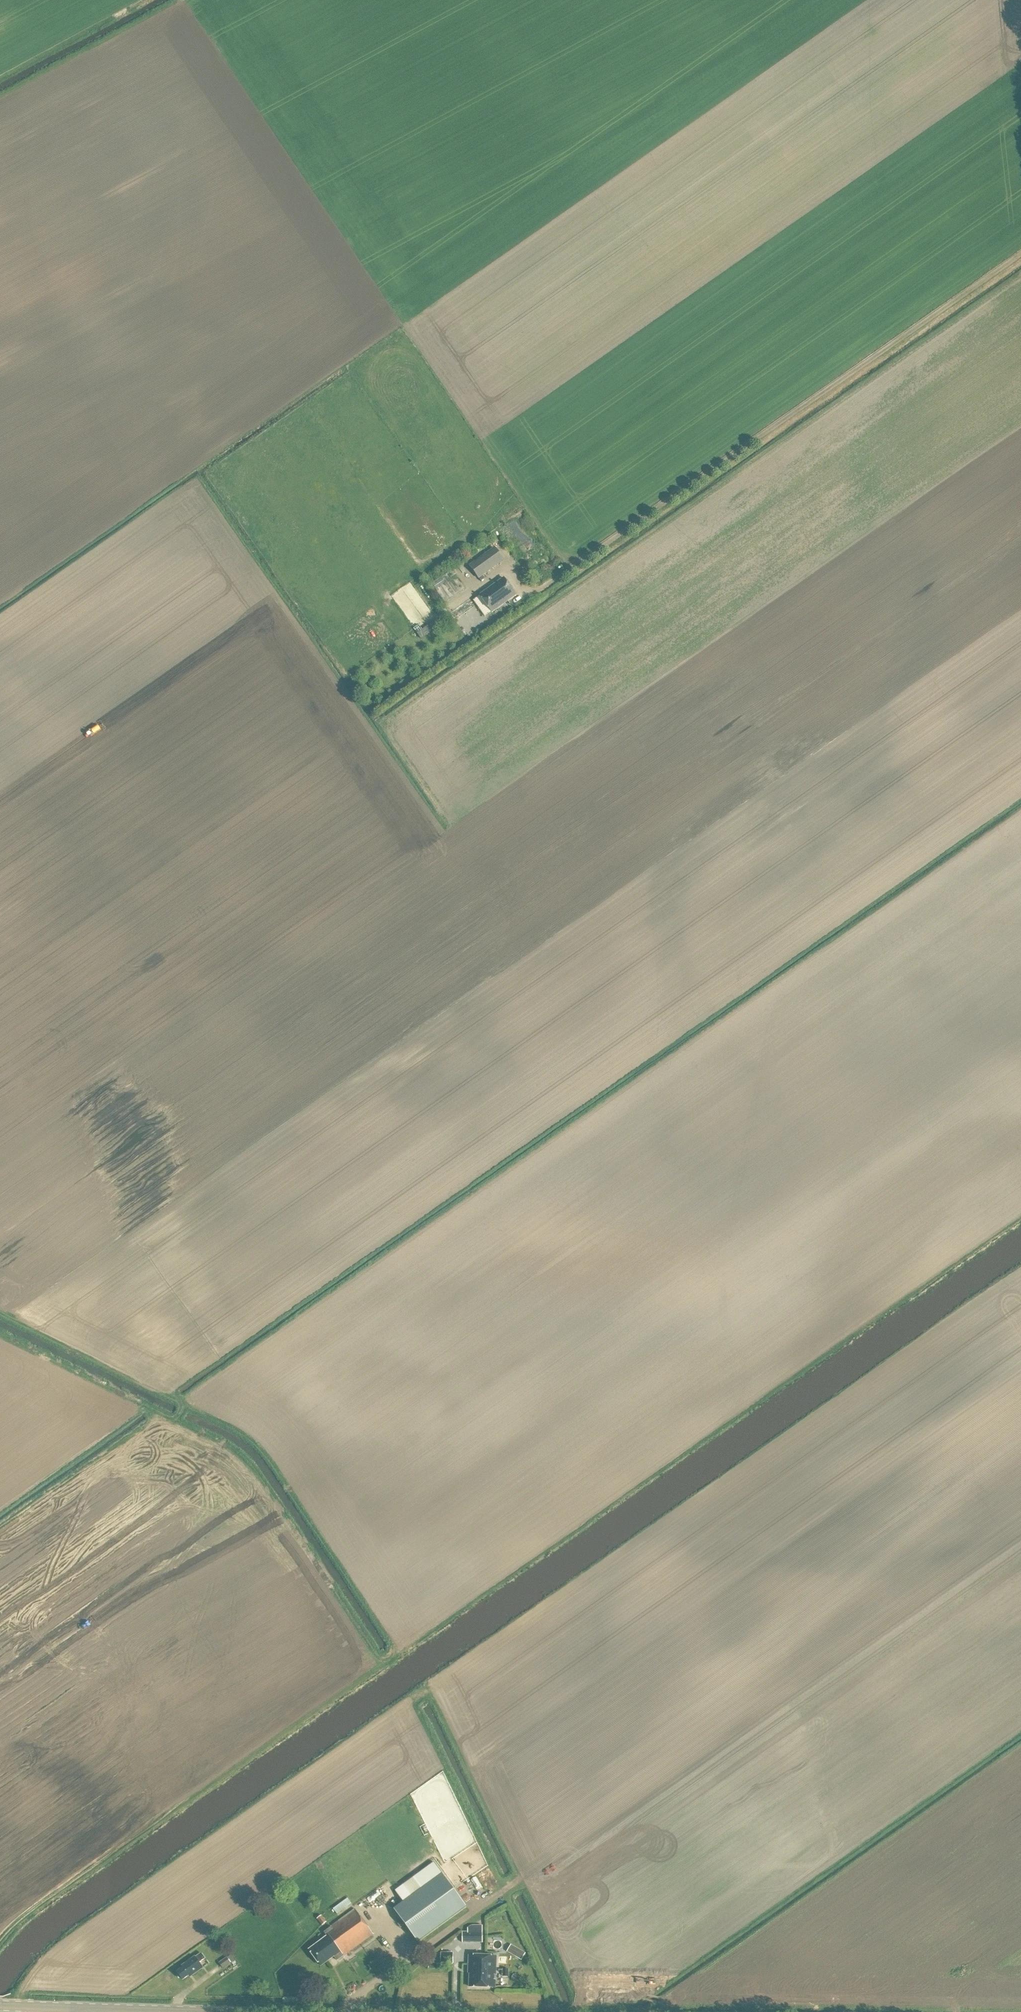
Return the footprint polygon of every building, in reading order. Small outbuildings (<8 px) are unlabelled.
[(470,566),(479,578),(482,582),(485,579),(482,576),(503,561),(494,548),(470,566)] [(484,597),(485,599),(483,601),(491,612),(496,608),(497,609),(515,596),(504,580),(487,592),(488,594),(484,597)] [(435,613),(416,627),(424,639),(443,624),(435,613)] [(394,1912),(417,1945),(466,1909),(442,1877),(423,1891),(414,1879),(395,1894),(403,1905),(394,1912)] [(352,1904),(348,1899),(334,1910),(337,1915),(352,1904)] [(354,1911),(355,1911),(325,1933),(328,1938),(311,1950),(322,1966),(336,1956),(339,1960),(345,1955),(373,1935),(355,1910),(354,1911)] [(327,1923),(322,1916),(318,1919),(323,1926),(327,1923)] [(462,1943),(483,1943),(482,1932),(462,1932),(462,1943)] [(525,1955),(511,1946),(507,1953),(521,1962),(525,1955)] [(453,1953),(441,1953),(441,1964),(453,1964),(453,1953)] [(184,1966),(185,1968),(179,1973),(184,1980),(192,1975),(194,1976),(203,1969),(200,1964),(206,1959),(202,1954),(196,1958),(184,1966)] [(227,1957),(219,1963),(223,1969),(231,1963),(227,1957)] [(471,1970),(470,1986),(495,1988),(497,1958),(471,1957),(470,1970),(471,1970)]
